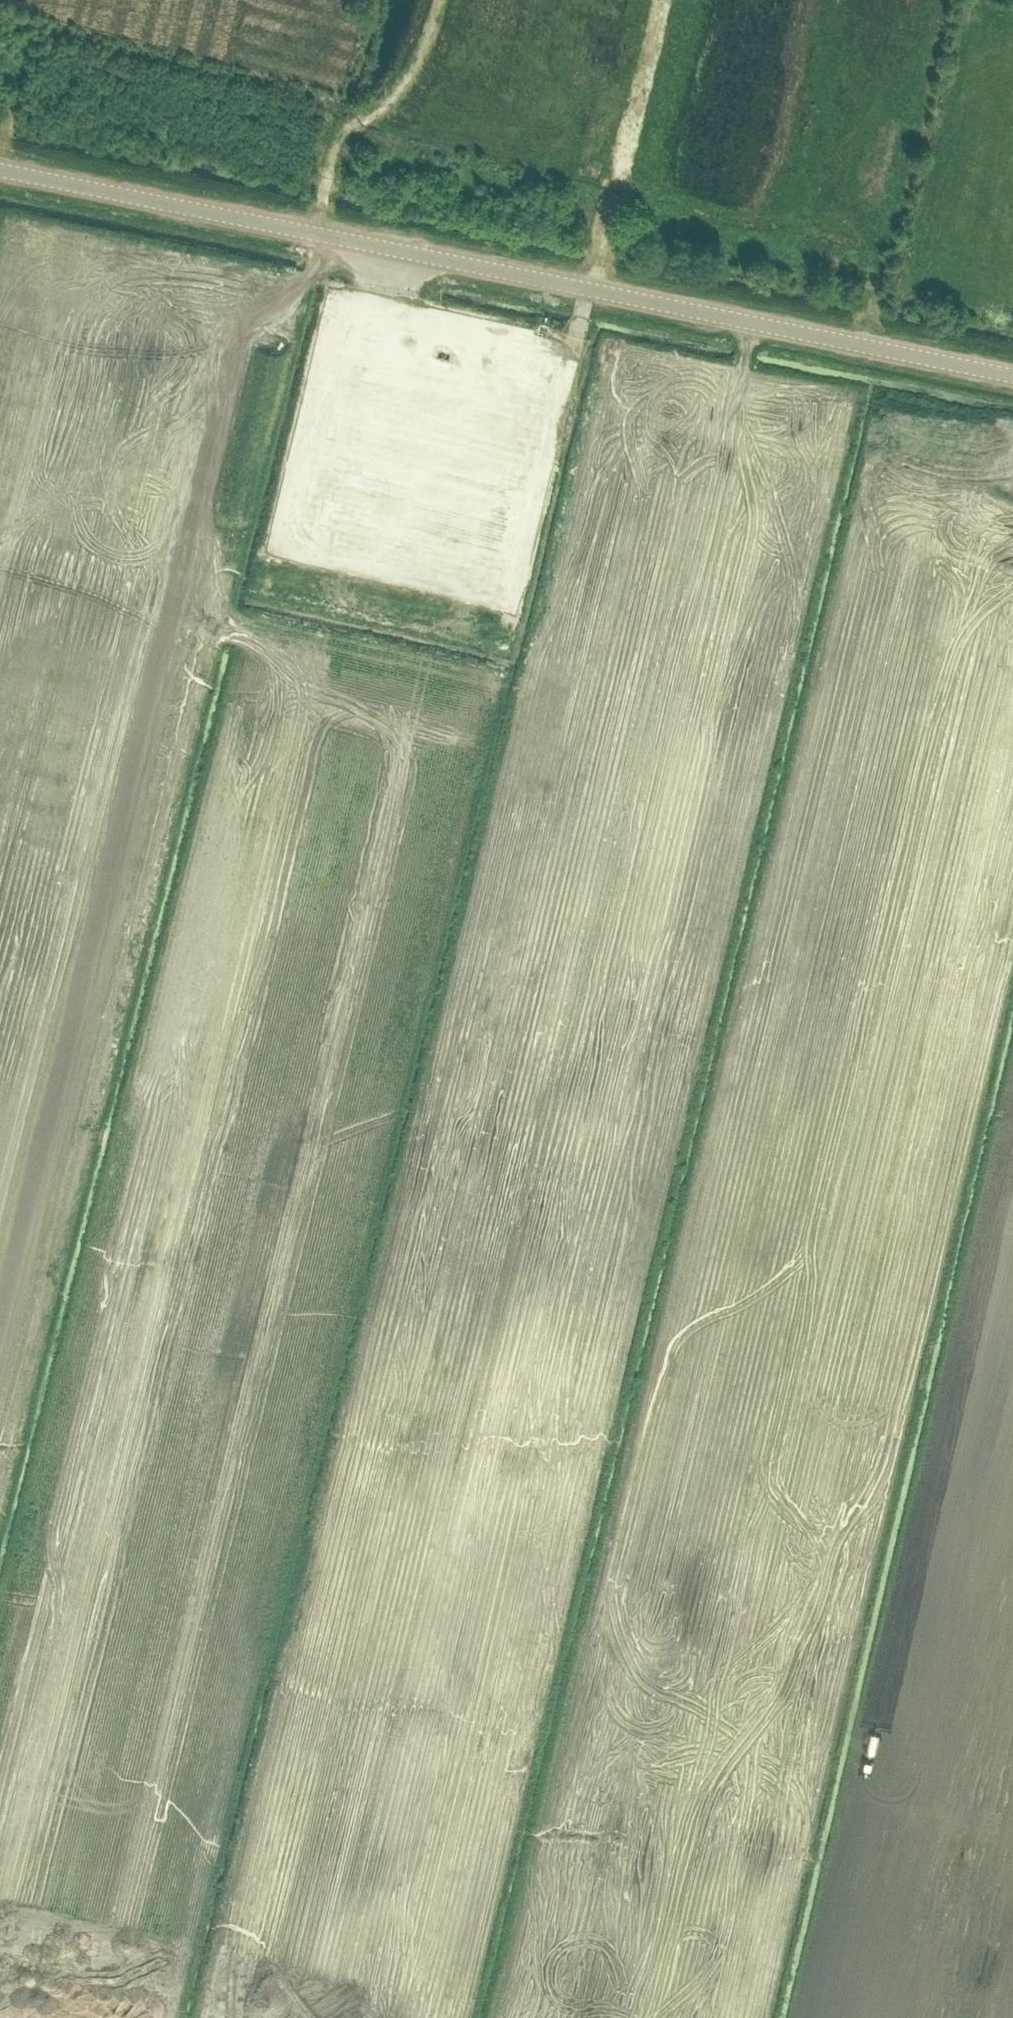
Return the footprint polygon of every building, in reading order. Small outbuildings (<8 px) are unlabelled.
[(483,402),(480,410),(503,416),(505,407),(483,402)]
